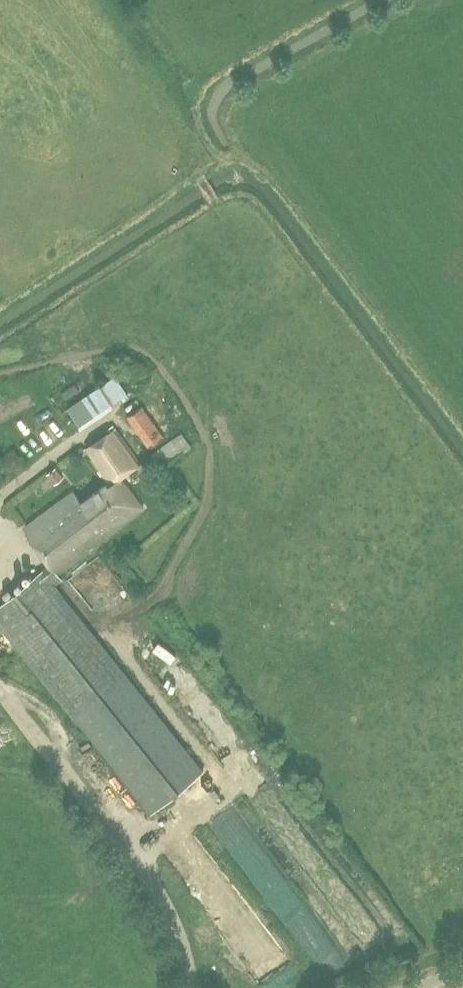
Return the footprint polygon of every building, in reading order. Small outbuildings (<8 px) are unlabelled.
[(87,409),(121,390),(108,368),(90,378),(95,388),(81,397),(87,409)] [(163,437),(142,406),(128,415),(149,446),(163,437)] [(190,414),(164,430),(174,447),(200,431),(190,414)] [(24,529),(50,564),(57,573),(143,507),(120,477),(141,463),(117,427),(84,450),(107,483),(82,502),(74,492),(24,529)] [(126,675),(54,585),(62,579),(57,573),(50,564),(0,604),(0,624),(73,716),(149,813),(202,771),(126,675)] [(111,605),(131,632),(163,609),(144,582),(111,605)]
